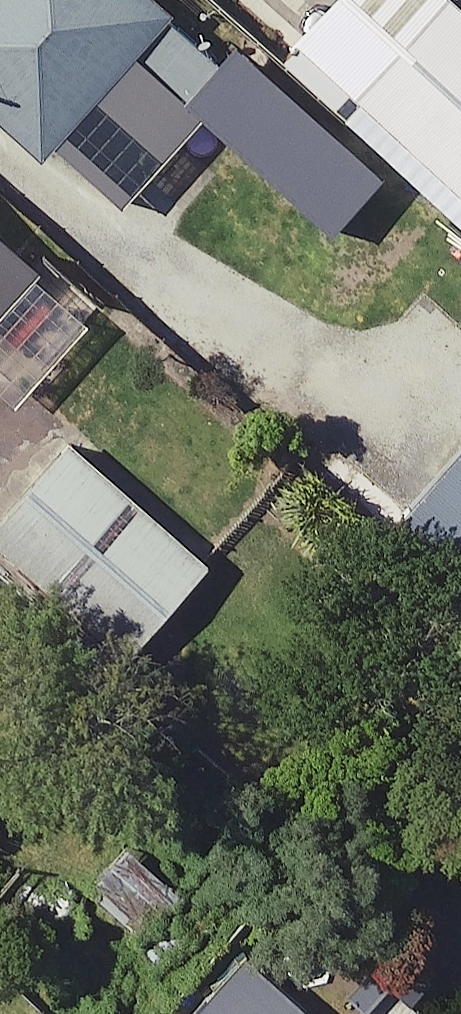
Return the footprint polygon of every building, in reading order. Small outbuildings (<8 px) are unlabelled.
[(63,167),(194,17),(174,0),(0,0),(0,112),(63,167)] [(460,194),(460,0),(350,0),(301,56),(460,194)] [(0,226),(0,342),(58,276),(0,226)] [(393,511),(460,572),(460,436),(393,511)] [(84,447),(1,543),(145,667),(228,571),(84,447)] [(197,901),(140,853),(104,896),(162,944),(197,901)] [(265,959),(216,1013),(327,1013),(265,959)]
